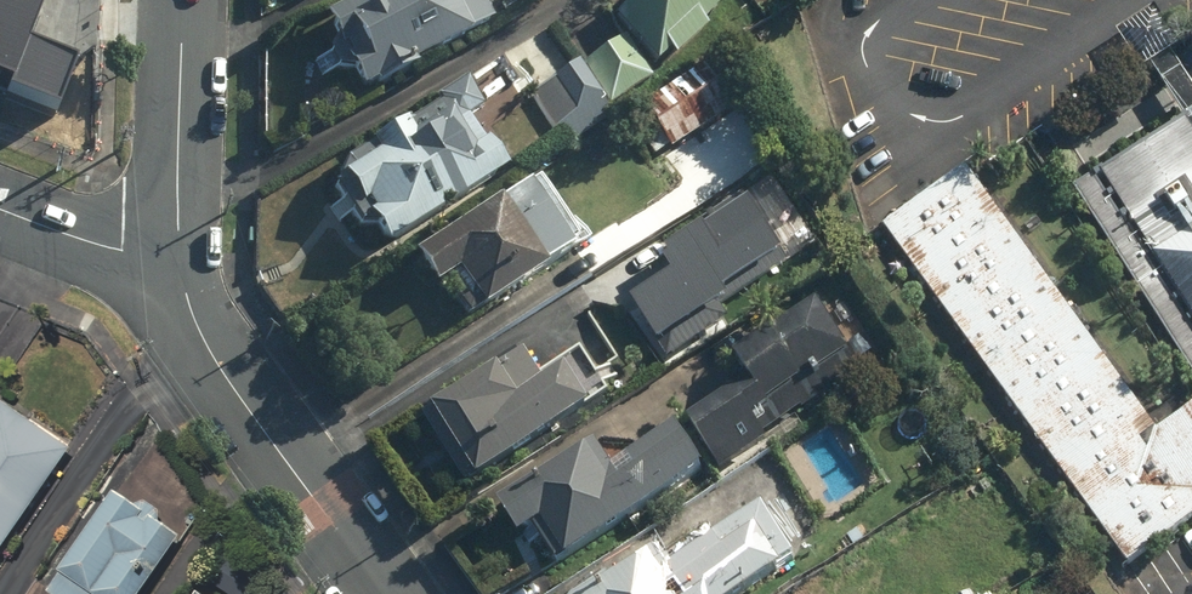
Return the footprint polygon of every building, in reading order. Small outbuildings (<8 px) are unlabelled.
[(5,85),(2,94),(56,113),(74,63),(25,46),(39,6),(30,3),(31,0),(0,0),(0,84),(5,85)] [(470,0),(364,0),(313,25),(351,103),(405,77),(403,74),(486,33),(470,0)] [(660,57),(666,63),(697,32),(692,26),(719,0),(628,0),(608,20),(651,67),(660,57)] [(575,71),(602,112),(649,81),(622,40),(575,71)] [(650,157),(664,147),(668,153),(730,111),(699,66),(637,108),(640,112),(626,122),(650,157)] [(557,150),(606,119),(602,112),(575,71),(572,67),(523,99),(557,150)] [(374,252),(376,250),(494,171),(462,122),(478,111),(458,81),(428,100),(432,106),(398,130),(393,123),(320,172),(374,252)] [(1074,194),(1191,387),(1191,122),(1074,194)] [(1154,432),(962,167),(881,229),(1127,569),(1191,521),(1191,410),(1154,432)] [(440,283),(463,321),(588,243),(573,220),(563,226),(535,182),(493,209),(489,202),(402,256),(425,292),(440,283)] [(622,324),(657,370),(708,331),(703,325),(776,270),(735,217),(704,240),(693,226),(641,265),(663,294),(622,324)] [(736,390),(681,429),(716,478),(763,445),(753,430),(761,424),(758,419),(844,358),(808,307),(721,368),(736,390)] [(418,425),(462,487),(585,401),(563,369),(536,387),(515,357),(418,425)] [(64,452),(0,410),(0,549),(64,452)] [(518,534),(545,574),(693,477),(665,434),(607,472),(590,446),(487,514),(506,543),(518,534)] [(150,525),(154,518),(135,505),(130,511),(103,492),(45,574),(50,578),(39,593),(40,593),(135,593),(172,541),(150,525)] [(794,557),(762,509),(664,574),(648,549),(580,593),(738,593),(794,557)]
